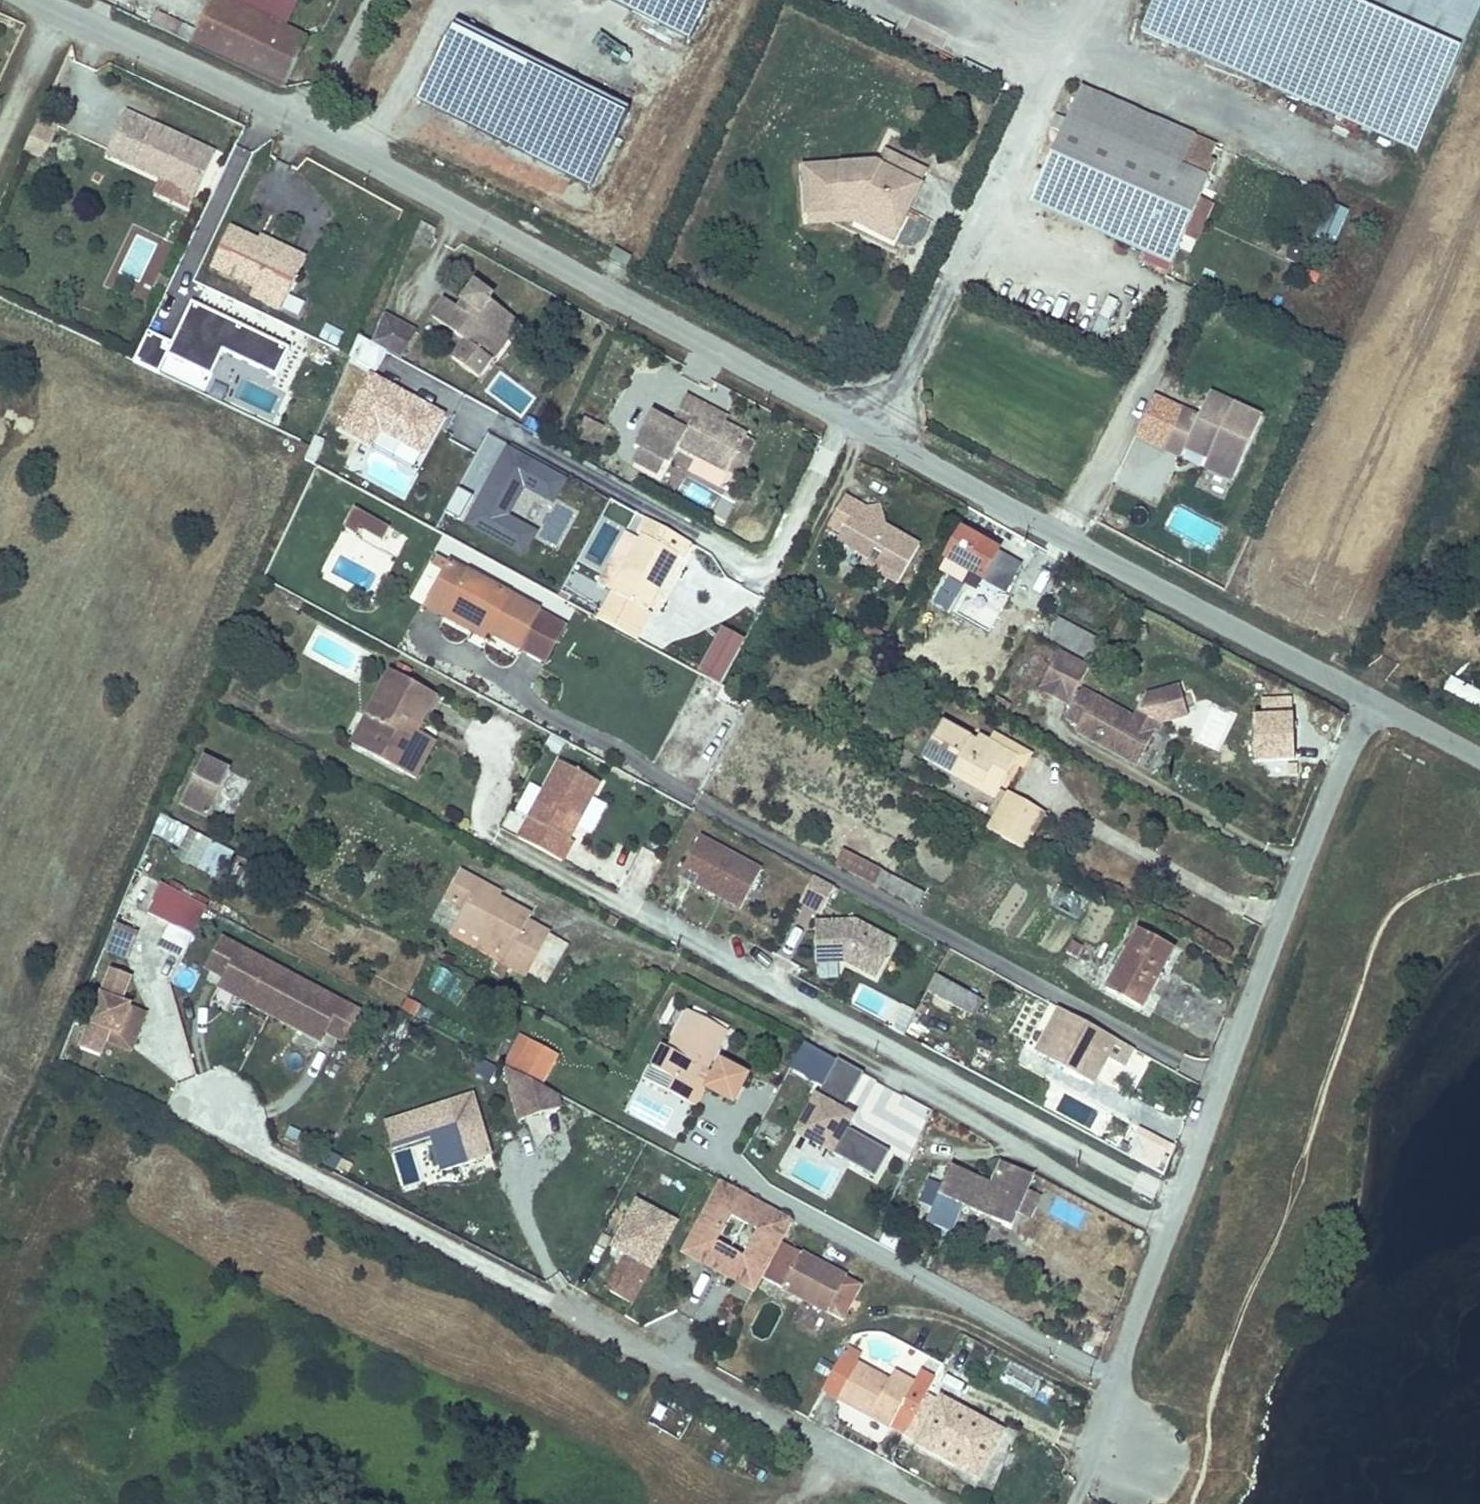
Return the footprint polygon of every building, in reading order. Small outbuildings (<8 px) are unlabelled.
[(191,41),(283,87),(306,38),(288,29),(227,0),(211,0),(191,41)] [(288,29),(299,6),(288,0),(227,0),(288,29)] [(694,48),(718,0),(598,0),(694,48)] [(1425,0),(1155,0),(1142,30),(1170,42),(1176,27),(1426,134),(1474,21),(1425,0)] [(1474,21),(1479,7),(1479,0),(1425,0),(1474,21)] [(150,26),(185,44),(192,30),(157,12),(150,26)] [(1426,134),(1176,27),(1170,42),(1419,149),(1426,134)] [(634,126),(456,34),(421,102),(599,194),(634,126)] [(1085,87),(1072,117),(1183,167),(1191,151),(1197,137),(1085,87)] [(127,112),(108,153),(161,177),(195,193),(214,153),(127,112)] [(1183,167),(1072,117),(1071,120),(1060,115),(1055,127),(1065,132),(1038,192),(1150,242),(1143,258),(1171,271),(1186,237),(1201,202),(1219,164),(1191,151),(1183,167)] [(56,129),(36,120),(25,145),(45,154),(56,129)] [(888,148),(881,163),(923,184),(931,170),(888,148)] [(881,163),(879,162),(808,166),(810,210),(859,207),(880,217),(875,228),(896,238),(923,184),(881,163)] [(188,209),(195,193),(161,177),(154,193),(188,209)] [(1197,241),(1212,207),(1201,202),(1186,237),(1197,241)] [(1332,249),(1347,211),(1329,204),(1314,241),(1332,249)] [(880,217),(859,207),(810,210),(811,222),(860,219),(875,228),(880,217)] [(231,223),(213,263),(254,282),(270,289),(273,282),(290,290),(307,253),(292,246),(290,250),(260,236),(231,223)] [(290,250),(292,246),(262,232),(260,236),(290,250)] [(613,249),(607,266),(626,273),(632,256),(613,249)] [(466,307),(461,302),(450,291),(433,307),(462,338),(448,352),(472,376),(488,360),(480,352),(513,320),(493,299),(497,295),(483,280),(466,296),(472,301),(466,307)] [(290,290),(273,282),(270,289),(254,282),(251,289),(284,304),(290,290)] [(466,296),(461,302),(466,307),(472,301),(466,296)] [(1105,338),(1115,301),(1104,298),(1094,335),(1105,338)] [(293,351),(198,305),(186,330),(230,351),(281,376),(293,351)] [(385,320),(371,344),(400,360),(413,336),(385,320)] [(513,320),(480,352),(488,360),(521,328),(513,320)] [(324,324),(319,340),(340,346),(345,331),(324,324)] [(230,351),(186,330),(177,349),(173,358),(216,379),(230,351)] [(145,345),(173,358),(177,349),(149,336),(145,345)] [(173,358),(145,345),(138,360),(166,373),(173,358)] [(448,418),(372,377),(351,416),(384,433),(427,457),(448,418)] [(1213,452),(1210,458),(1239,471),(1264,418),(1211,394),(1200,417),(1184,409),(1166,448),(1183,457),(1188,447),(1187,447),(1190,442),(1213,452)] [(671,430),(651,419),(634,451),(670,469),(679,452),(698,463),(726,478),(744,444),(745,442),(696,417),(700,410),(686,402),(671,430)] [(384,433),(351,416),(343,430),(376,448),(384,433)] [(1213,452),(1190,442),(1187,447),(1188,447),(1210,458),(1213,452)] [(754,449),(744,444),(726,478),(736,483),(754,449)] [(505,450),(467,525),(527,555),(544,521),(528,512),(537,495),(552,502),(563,480),(505,450)] [(1235,481),(1239,471),(1210,458),(1206,467),(1235,481)] [(920,547),(885,527),(883,518),(874,521),(857,511),(860,507),(845,499),(829,527),(843,535),(839,543),(870,560),(867,566),(899,584),(920,547)] [(860,507),(857,511),(874,521),(883,518),(880,509),(868,512),(860,507)] [(355,510),(348,521),(361,527),(384,539),(390,528),(355,510)] [(625,567),(611,592),(646,612),(676,555),(682,558),(690,544),(645,519),(637,534),(642,536),(625,567)] [(361,527),(348,521),(346,527),(358,534),(361,527)] [(961,531),(939,571),(945,574),(960,582),(962,584),(968,573),(1005,594),(1022,565),(961,531)] [(426,607),(445,617),(449,610),(490,632),(519,648),(539,612),(449,563),(426,607)] [(605,589),(611,592),(625,567),(618,564),(605,589)] [(960,582),(945,574),(931,601),(946,609),(960,582)] [(611,592),(597,619),(638,641),(652,615),(646,612),(611,592)] [(449,610),(445,617),(486,640),(490,632),(449,610)] [(567,628),(539,612),(519,648),(547,664),(567,628)] [(680,630),(652,615),(638,641),(666,656),(680,630)] [(1056,620),(1047,637),(1087,658),(1095,641),(1056,620)] [(742,642),(725,632),(701,674),(718,684),(742,642)] [(1067,705),(1088,667),(1058,651),(1037,689),(1067,705)] [(374,720),(359,748),(406,774),(426,735),(417,731),(436,697),(391,673),(368,717),(374,720)] [(1440,691),(1479,712),(1479,693),(1448,676),(1440,691)] [(1079,690),(1064,718),(1078,726),(1074,732),(1135,766),(1158,724),(1185,716),(1177,687),(1144,696),(1132,718),(1079,690)] [(368,717),(353,744),(359,748),(374,720),(368,717)] [(923,757),(952,774),(956,767),(983,783),(980,790),(995,798),(1017,758),(979,737),(976,743),(942,724),(923,757)] [(426,735),(406,774),(416,779),(436,741),(426,735)] [(232,772),(203,759),(181,803),(208,817),(232,772)] [(607,789),(561,762),(518,835),(565,862),(607,789)] [(956,767),(952,774),(980,790),(983,783),(956,767)] [(1024,850),(1043,815),(1008,796),(989,832),(1024,850)] [(160,819),(149,838),(178,853),(188,834),(160,819)] [(763,873),(702,838),(682,874),(743,909),(763,873)] [(844,849),(835,866),(917,909),(925,893),(844,849)] [(206,910),(138,873),(123,901),(192,938),(206,910)] [(446,900),(452,903),(463,909),(455,924),(516,957),(509,969),(525,977),(527,973),(547,937),(549,933),(528,922),(530,916),(499,900),(477,887),(479,883),(460,873),(446,900)] [(479,883),(477,887),(499,900),(501,896),(479,883)] [(831,892),(811,883),(800,909),(820,917),(831,892)] [(1058,884),(1046,904),(1076,922),(1088,902),(1058,884)] [(452,903),(444,918),(455,924),(463,909),(452,903)] [(897,945),(854,922),(815,925),(818,966),(847,964),(879,980),(897,945)] [(516,957),(455,924),(452,930),(502,958),(492,974),(504,980),(509,969),(516,957)] [(1138,931),(1107,990),(1141,1008),(1173,950),(1138,931)] [(547,937),(527,973),(547,983),(566,948),(547,937)] [(358,1012),(224,941),(209,969),(226,979),(221,988),(243,1000),(298,1029),(320,1041),(325,1031),(343,1041),(358,1012)] [(438,968),(427,988),(440,995),(451,974),(438,968)] [(118,1035),(129,1006),(120,1003),(130,978),(110,970),(80,1050),(99,1057),(109,1031),(118,1035)] [(934,975),(925,990),(970,1014),(978,999),(934,975)] [(425,1009),(407,1000),(401,1012),(419,1021),(425,1009)] [(150,1014),(129,1006),(118,1035),(139,1043),(150,1014)] [(1063,1010),(1060,1008),(1037,1050),(1094,1081),(1104,1062),(1098,1059),(1111,1036),(1063,1010)] [(664,1049),(652,1070),(688,1089),(699,1068),(705,1071),(726,1032),(688,1012),(668,1050),(664,1049)] [(1111,1036),(1098,1059),(1104,1062),(1117,1039),(1111,1036)] [(525,1040),(508,1070),(519,1076),(541,1088),(558,1056),(525,1040)] [(889,1153),(851,1132),(857,1122),(841,1113),(863,1075),(837,1060),(804,1119),(795,1135),(811,1143),(875,1179),(889,1153)] [(688,1089),(652,1070),(649,1069),(643,1079),(690,1105),(708,1073),(705,1071),(699,1068),(688,1089)] [(732,1109),(746,1083),(721,1069),(706,1096),(732,1109)] [(519,1076),(508,1070),(514,1093),(519,1076)] [(519,1076),(514,1093),(522,1121),(560,1111),(556,1096),(541,1088),(519,1076)] [(917,1142),(932,1111),(894,1091),(878,1123),(917,1142)] [(474,1095),(385,1124),(393,1150),(431,1138),(442,1173),(493,1156),(474,1095)] [(1176,1148),(1143,1130),(1129,1155),(1162,1173),(1176,1148)] [(932,1209),(926,1222),(951,1233),(963,1207),(1012,1227),(1034,1177),(1002,1164),(993,1185),(951,1167),(942,1186),(932,1209)] [(932,1209),(942,1186),(929,1180),(918,1202),(932,1209)] [(753,1292),(760,1278),(779,1243),(791,1220),(721,1183),(682,1254),(753,1292)] [(630,1308),(649,1272),(655,1276),(664,1259),(681,1228),(637,1204),(620,1236),(607,1259),(623,1267),(607,1296),(630,1308)] [(779,1243),(760,1278),(825,1314),(845,1278),(779,1243)] [(840,1359),(823,1390),(838,1398),(855,1367),(840,1359)] [(855,1367),(838,1398),(837,1401),(890,1429),(897,1416),(911,1424),(925,1397),(911,1390),(914,1385),(893,1374),(888,1383),(856,1366),(855,1367)] [(925,1397),(911,1424),(924,1431),(917,1444),(978,1478),(991,1455),(985,1452),(997,1430),(941,1400),(938,1404),(925,1397)] [(997,1430),(985,1452),(991,1455),(1003,1433),(997,1430)]
